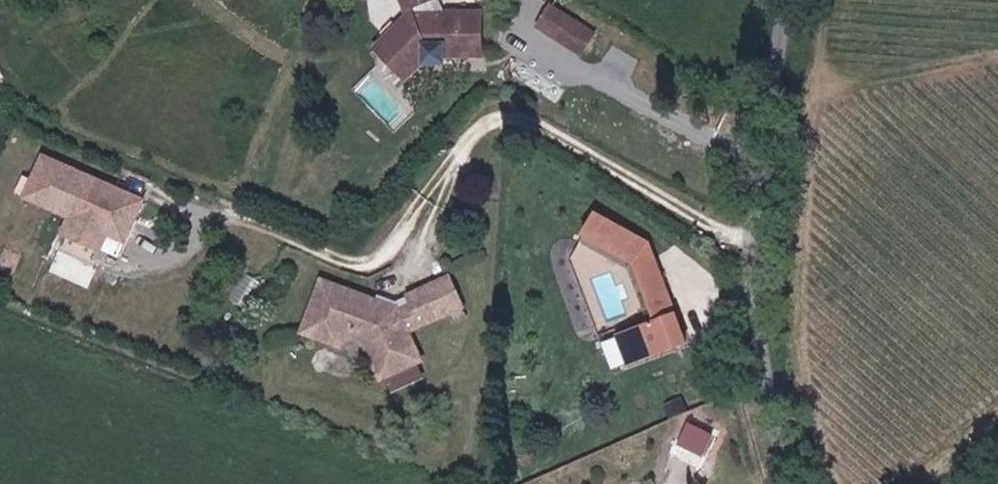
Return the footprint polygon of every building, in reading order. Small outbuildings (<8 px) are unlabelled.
[(422,1),(422,12),(434,12),(433,0),(424,0),(422,1)] [(592,35),(549,7),(536,29),(579,55),(592,35)] [(443,55),(480,54),(481,11),(434,12),(422,12),(412,12),(375,46),(405,77),(426,58),(429,63),(440,63),(442,61),(444,57),(443,55)] [(144,199),(34,151),(14,195),(61,215),(53,235),(97,254),(105,234),(125,243),(144,199)] [(679,339),(648,255),(628,262),(649,320),(627,328),(637,355),(679,339)] [(404,293),(408,304),(392,310),(392,306),(377,312),(372,299),(316,278),(301,319),(320,327),(323,319),(341,327),(342,323),(353,327),(374,377),(383,374),(388,388),(415,376),(410,361),(415,360),(402,330),(457,306),(445,276),(404,293)] [(622,360),(637,355),(627,328),(613,333),(622,360)] [(706,469),(722,436),(687,418),(670,451),(706,469)]
